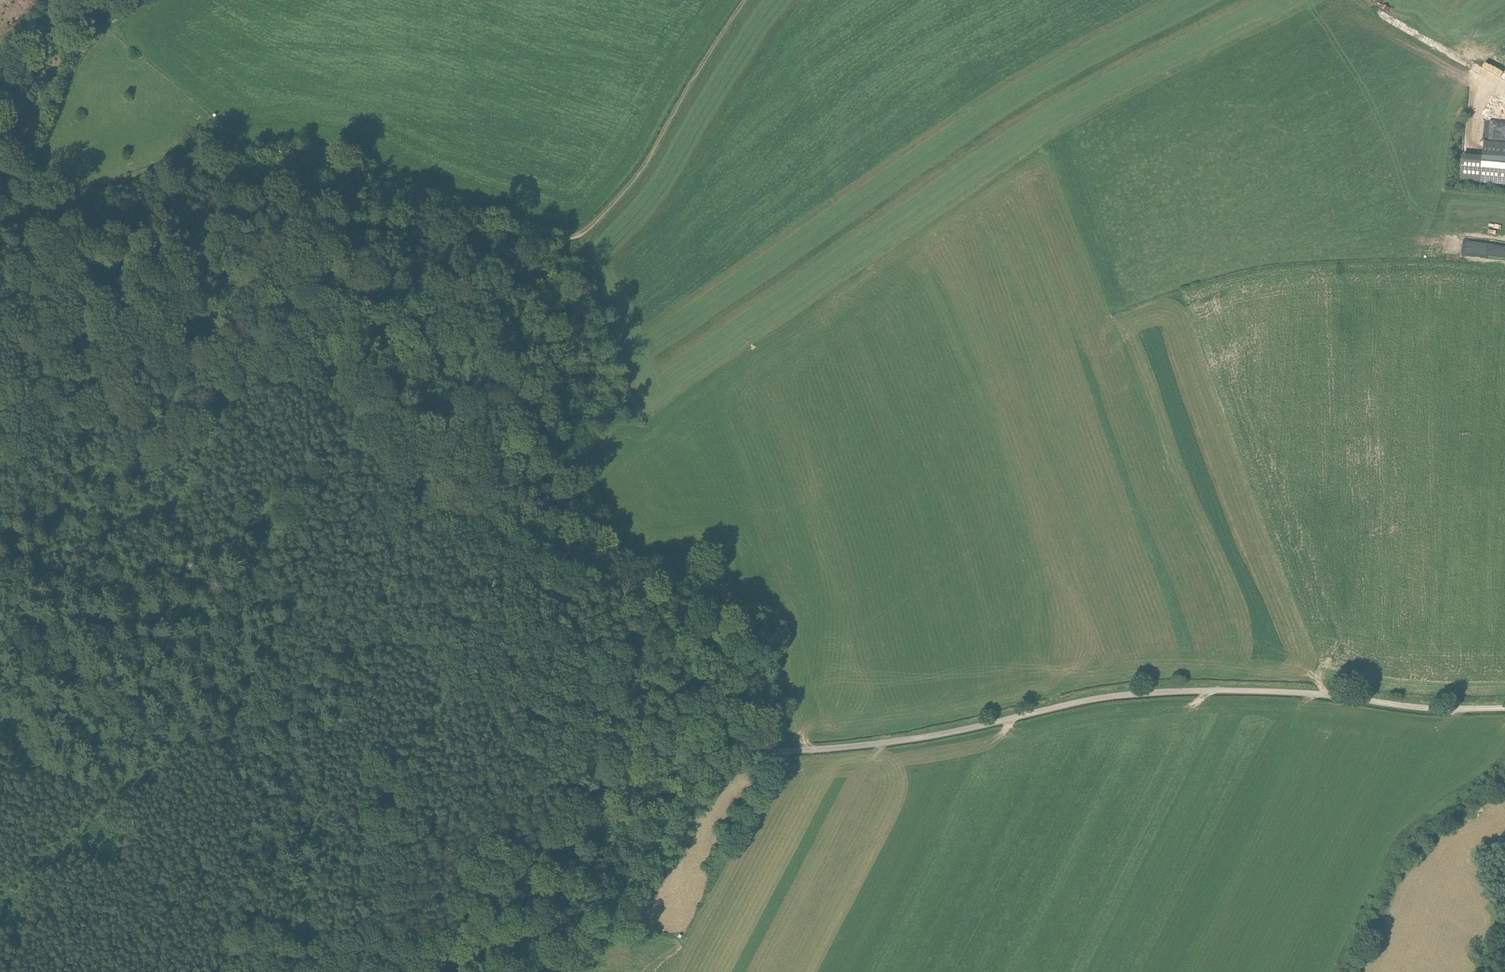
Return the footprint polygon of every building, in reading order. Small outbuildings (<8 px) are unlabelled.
[(1484,139),(1483,153),(1462,151),(1460,179),(1504,183),(1504,141),(1484,139)]
